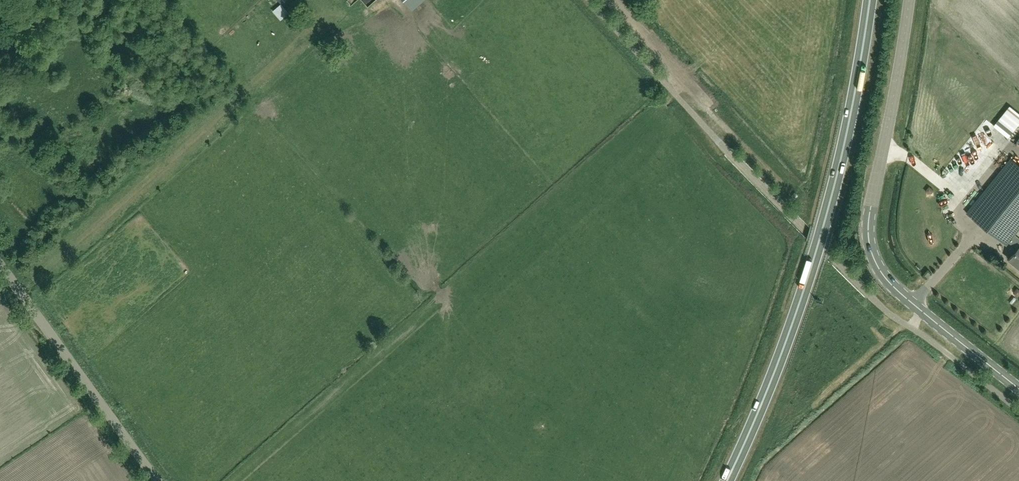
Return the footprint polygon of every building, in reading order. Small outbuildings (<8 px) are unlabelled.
[(424,0),(404,0),(413,10),(424,0)] [(278,10),(283,20),(292,15),(287,5),(278,10)] [(1015,235),(1018,229),(1018,165),(1011,159),(967,213),(1006,245),(1009,242),(1017,249),(1009,260),(1018,268),(1018,238),(1015,235)]
